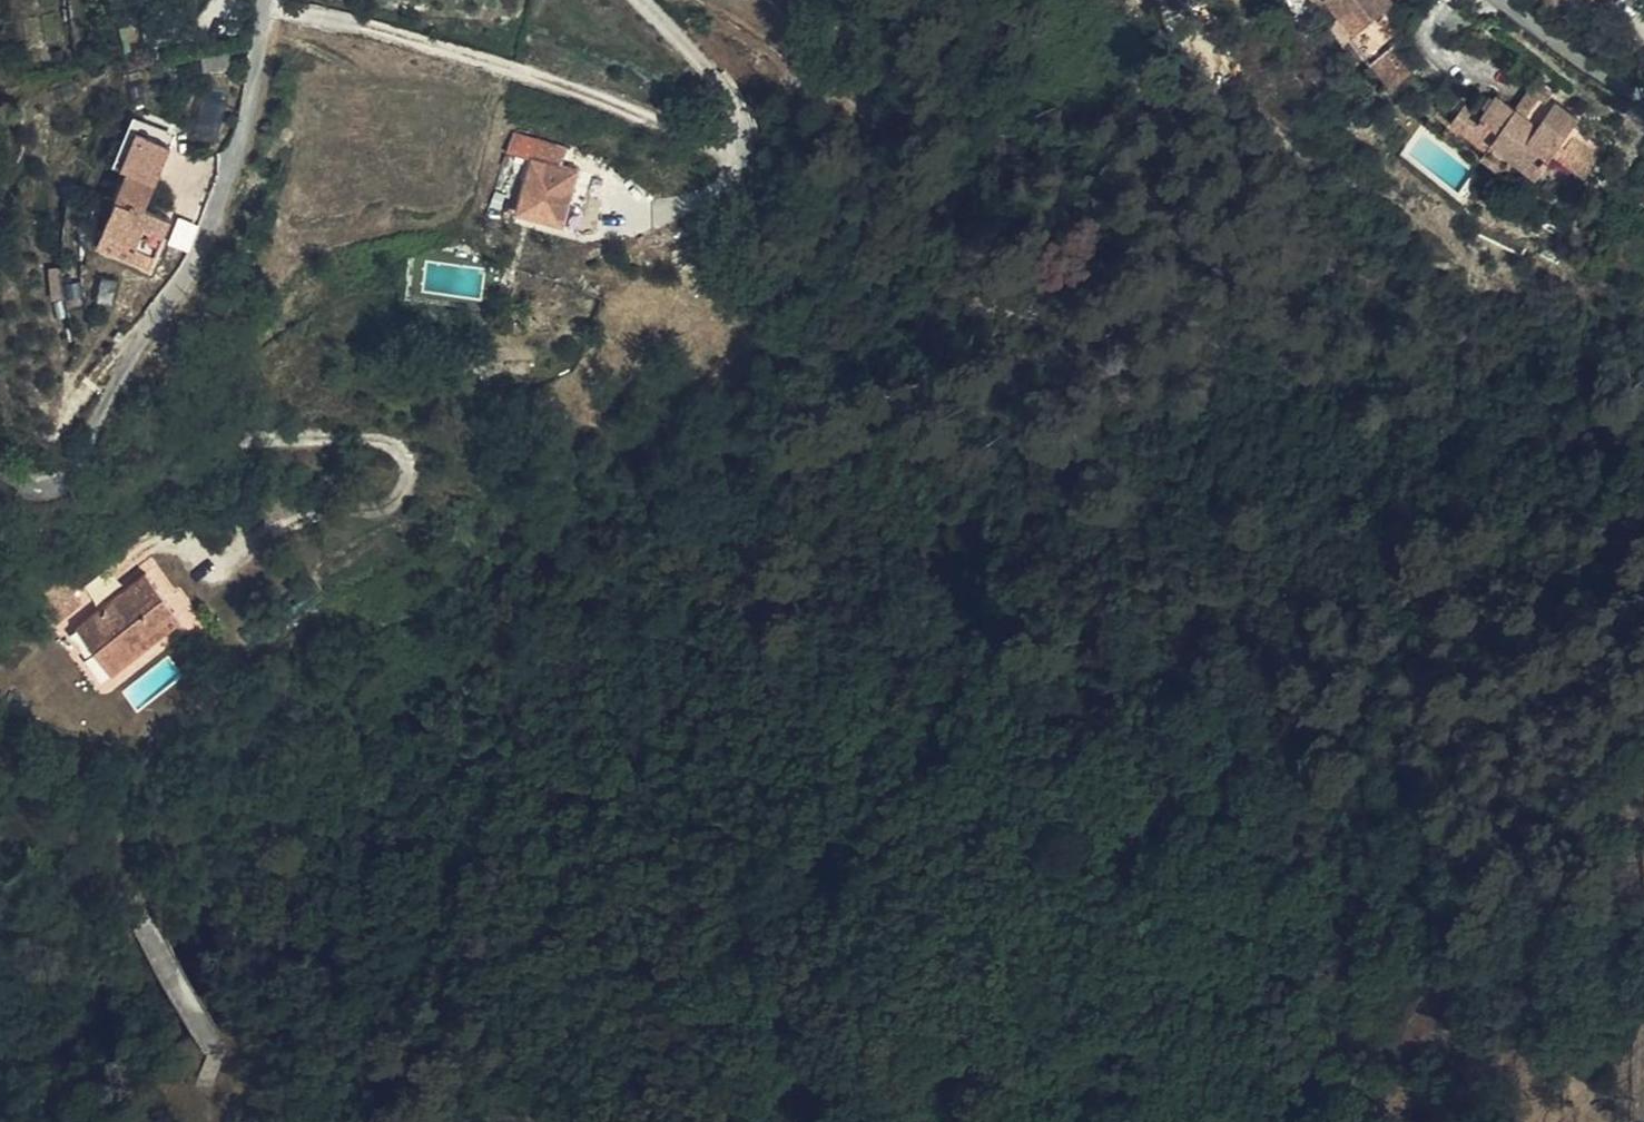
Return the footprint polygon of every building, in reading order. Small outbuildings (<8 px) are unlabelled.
[(1341,14),(1353,5),(1367,21),(1385,7),(1380,0),(1331,0),(1341,14)] [(1353,5),(1341,14),(1355,31),(1367,21),(1353,5)] [(1395,43),(1386,31),(1364,47),(1374,61),(1376,58),(1395,43)] [(1374,61),(1372,63),(1392,87),(1414,68),(1395,43),(1376,58),(1374,61)] [(230,64),(230,51),(204,53),(206,65),(230,64)] [(1451,121),(1486,147),(1493,140),(1516,157),(1537,172),(1553,152),(1585,175),(1600,154),(1568,131),(1579,116),(1549,94),(1552,89),(1536,77),(1513,106),(1497,93),(1481,112),(1467,100),(1451,121)] [(564,165),(568,150),(512,133),(507,153),(532,160),(517,212),(565,225),(580,170),(564,165)] [(1493,140),(1486,147),(1482,153),(1506,171),(1516,157),(1493,140)] [(126,167),(101,230),(153,252),(168,214),(145,204),(164,155),(133,141),(122,165),(126,167)] [(153,252),(101,230),(97,241),(149,264),(153,252)] [(75,630),(89,646),(98,640),(121,668),(180,621),(145,576),(75,630)] [(79,590),(71,578),(40,601),(48,613),(79,590)] [(98,640),(89,646),(112,675),(121,668),(98,640)]
